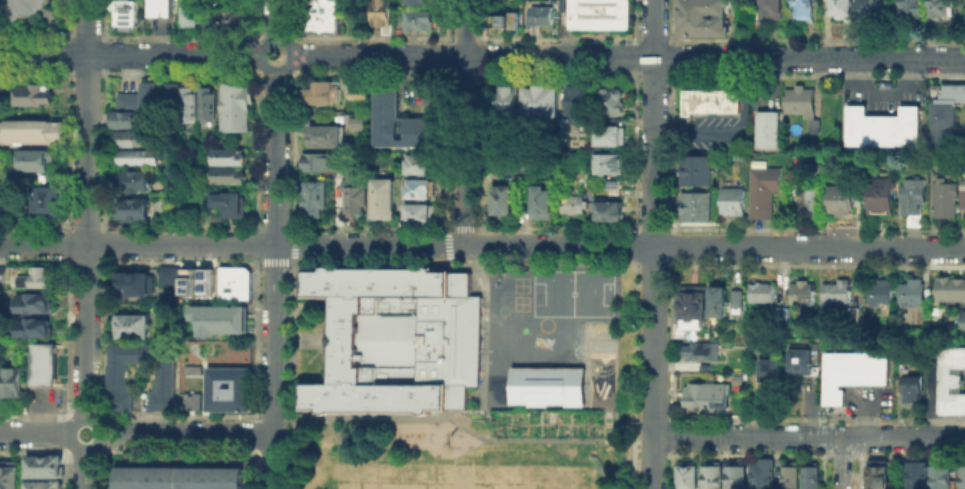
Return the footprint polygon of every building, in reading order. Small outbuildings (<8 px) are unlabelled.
[(9,24),(6,0),(44,0),(36,11),(9,24)] [(112,28),(112,0),(137,0),(137,28),(112,28)] [(149,16),(149,0),(171,0),(171,17),(149,16)] [(184,28),(185,0),(199,0),(199,28),(184,28)] [(308,35),(308,0),(344,0),(343,36),(308,35)] [(567,29),(567,0),(628,0),(628,29),(567,29)] [(679,35),(679,0),(725,0),(726,35),(679,35)] [(760,18),(760,0),(781,0),(781,18),(760,18)] [(790,5),(790,0),(812,0),(812,18),(793,18),(793,5),(790,5)] [(829,14),(829,0),(852,0),(852,14),(829,14)] [(858,18),(858,0),(881,0),(881,22),(867,22),(867,18),(858,18)] [(900,18),(900,0),(923,0),(923,18),(900,18)] [(930,17),(930,0),(956,0),(956,16),(930,17)] [(375,1),(393,1),(393,27),(375,27),(375,1)] [(551,5),(551,25),(527,25),(526,5),(551,5)] [(213,7),(242,7),(242,30),(213,31),(213,7)] [(409,31),(409,11),(437,11),(437,32),(409,31)] [(488,27),(489,13),(517,13),(517,27),(488,27)] [(351,78),(351,89),(348,89),(348,97),(366,97),(366,78),(351,78)] [(312,80),(338,80),(338,104),(312,104),(312,80)] [(159,81),(159,108),(116,108),(116,92),(140,92),(140,81),(159,81)] [(185,86),(185,109),(170,109),(170,83),(185,83),(185,86)] [(603,108),(603,83),(634,83),(633,109),(603,108)] [(932,83),(931,146),(956,146),(956,102),(964,102),(964,83),(932,83)] [(53,84),(53,105),(16,104),(16,84),(53,84)] [(202,92),(202,120),(185,119),(185,109),(185,86),(202,86),(202,92)] [(374,87),(397,87),(397,145),(374,145),(374,87)] [(255,88),(255,134),(224,133),(224,88),(255,88)] [(803,117),(803,112),(784,111),(784,88),(814,88),(814,117),(803,117)] [(738,90),(738,115),(682,115),(682,89),(738,90)] [(571,90),(589,90),(589,126),(571,126),(571,90)] [(503,91),(518,91),(518,114),(503,114),(503,91)] [(219,92),(219,121),(202,121),(202,120),(202,92),(219,92)] [(530,118),(530,92),(560,92),(560,118),(530,118)] [(867,105),(867,115),(901,114),(901,105),(920,105),(920,145),(847,146),(847,105),(867,105)] [(756,149),(756,110),(778,110),(778,150),(756,149)] [(117,129),(117,114),(148,114),(148,130),(117,129)] [(437,116),(404,116),(404,145),(437,144),(437,116)] [(0,120),(64,121),(64,140),(0,140),(0,120)] [(597,146),(597,123),(623,123),(623,146),(597,146)] [(309,124),(341,124),(341,146),(309,146),(309,124)] [(522,129),(522,146),(499,146),(499,129),(522,129)] [(118,148),(118,134),(158,134),(158,148),(118,148)] [(17,169),(18,150),(46,150),(46,169),(17,169)] [(214,172),(214,151),(249,151),(248,172),(214,172)] [(302,152),(329,152),(329,170),(302,170),(302,152)] [(123,153),(160,153),(159,167),(123,167),(123,153)] [(429,153),(430,174),(405,175),(404,153),(429,153)] [(598,175),(598,155),(626,155),(626,175),(598,175)] [(680,183),(680,157),(710,157),(710,183),(680,183)] [(495,158),(521,158),(521,174),(495,174),(495,158)] [(213,183),(246,183),(246,167),(213,166),(213,183)] [(750,167),(779,167),(779,189),(774,189),(774,216),(750,216),(750,167)] [(333,195),(334,168),(342,168),(342,172),(357,172),(357,180),(365,180),(365,211),(344,210),(344,195),(333,195)] [(125,175),(151,175),(151,191),(125,191),(125,175)] [(867,176),(892,177),(892,214),(866,214),(867,176)] [(370,208),(371,208),(371,177),(394,177),(394,218),(370,218),(370,208)] [(900,214),(900,177),(924,178),(924,202),(921,202),(920,214),(900,214)] [(430,178),(430,199),(404,200),(404,178),(430,178)] [(325,180),(325,213),(304,213),(304,180),(325,180)] [(932,216),(932,181),(955,181),(955,216),(932,216)] [(826,183),(851,183),(850,213),(826,213),(826,183)] [(798,214),(798,184),(821,184),(821,214),(798,214)] [(33,211),(34,185),(57,185),(57,211),(33,211)] [(722,187),(742,187),(742,213),(723,213),(722,187)] [(8,214),(0,214),(0,189),(8,189),(8,214)] [(496,190),(513,191),(513,220),(496,220),(496,190)] [(551,190),(551,220),(535,220),(535,190),(551,190)] [(711,191),(711,220),(680,220),(679,191),(711,191)] [(215,192),(245,192),(245,212),(248,212),(248,217),(225,217),(225,207),(215,207),(215,192)] [(586,199),(586,215),(565,215),(565,199),(586,199)] [(126,219),(126,200),(154,201),(154,219),(126,219)] [(430,203),(430,223),(404,222),(404,203),(430,203)] [(599,203),(623,203),(623,222),(599,222),(599,203)] [(159,266),(159,283),(177,283),(177,265),(159,266)] [(181,265),(213,265),(212,296),(180,296),(181,265)] [(250,299),(250,266),(216,265),(216,299),(250,299)] [(21,277),(31,277),(31,267),(52,267),(52,289),(21,289),(21,277)] [(8,282),(0,282),(0,270),(8,270),(8,282)] [(305,272),(305,298),(333,298),(334,383),(304,384),(304,413),(472,412),(472,389),(484,389),(483,296),(472,297),(471,271),(305,272)] [(112,272),(149,272),(148,293),(112,293),(112,272)] [(828,285),(843,285),(843,279),(852,279),(852,304),(828,304),(828,285)] [(940,279),(964,279),(964,303),(940,303),(940,279)] [(911,283),(911,280),(929,280),(929,299),(924,299),(924,308),(902,308),(902,283),(911,283)] [(874,304),(874,282),(894,282),(894,304),(874,304)] [(796,284),(817,284),(817,307),(796,307),(796,284)] [(754,285),(778,285),(778,304),(754,304),(754,285)] [(715,320),(715,289),(731,289),(731,320),(715,320)] [(734,308),(734,292),(745,292),(745,308),(734,308)] [(684,293),(707,293),(707,330),(693,330),(693,338),(683,338),(684,293)] [(19,314),(19,295),(52,295),(51,314),(19,314)] [(197,306),(246,306),(246,332),(197,332),(197,306)] [(853,323),(853,310),(861,310),(861,323),(853,323)] [(780,311),(790,311),(790,324),(780,323),(780,311)] [(117,336),(117,314),(148,315),(148,336),(117,336)] [(18,339),(18,319),(54,319),(54,339),(18,339)] [(174,410),(148,410),(148,365),(131,365),(131,410),(106,410),(106,343),(175,344),(174,410)] [(35,387),(35,345),(59,345),(59,387),(35,387)] [(720,346),(720,362),(688,361),(688,346),(720,346)] [(963,395),(953,396),(952,390),(963,389),(963,376),(952,375),(952,369),(964,369),(964,348),(942,348),(939,415),(964,416),(964,395),(963,395)] [(794,350),(814,350),(814,377),(794,377),(794,350)] [(847,407),(826,406),(826,355),(890,355),(890,385),(847,385),(847,407)] [(780,363),(779,382),(764,382),(764,363),(780,363)] [(207,413),(207,367),(253,367),(252,413),(207,413)] [(586,367),(585,407),(508,406),(508,367),(586,367)] [(6,372),(23,372),(23,397),(6,397),(6,372)] [(906,378),(922,378),(922,401),(906,401),(906,378)] [(688,386),(730,386),(730,410),(688,410),(688,386)] [(30,476),(30,456),(64,457),(64,476),(30,476)] [(722,459),(722,488),(706,488),(707,459),(722,459)] [(892,461),(892,488),(871,488),(872,461),(892,461)] [(774,463),(773,488),(751,488),(751,463),(774,463)] [(927,463),(926,488),(907,488),(907,463),(927,463)] [(698,464),(698,488),(680,488),(680,464),(698,464)] [(746,465),(746,488),(729,488),(729,465),(746,465)] [(950,465),(950,488),(935,488),(935,465),(950,465)] [(118,488),(248,488),(248,466),(118,466),(118,488)] [(23,467),(23,488),(0,488),(0,467),(23,467)] [(798,467),(798,488),(786,488),(786,467),(798,467)] [(817,468),(817,488),(804,488),(804,468),(817,468)] [(61,480),(25,480),(26,488),(61,488),(61,480)]
